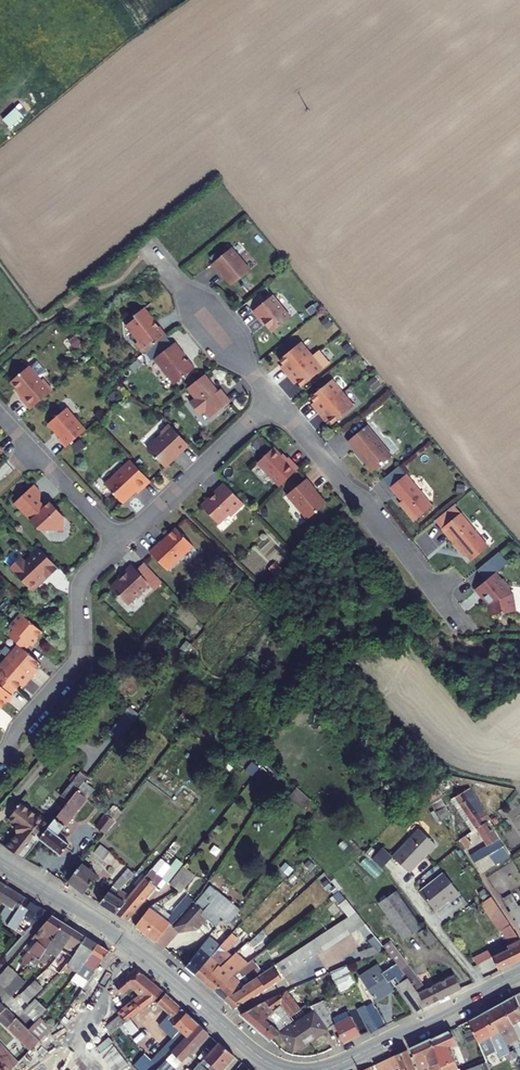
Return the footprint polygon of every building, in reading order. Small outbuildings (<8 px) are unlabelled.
[(11,129),(24,117),(17,109),(4,122),(11,129)] [(236,249),(216,266),(224,275),(225,274),(235,287),(254,271),(236,249)] [(275,294),(256,311),(264,320),(265,320),(275,332),(294,317),(275,294)] [(145,353),(168,335),(161,326),(158,326),(159,323),(155,322),(156,319),(156,318),(147,307),(136,315),(138,317),(129,324),(141,340),(139,342),(139,345),(145,353)] [(178,341),(158,357),(178,383),(197,367),(186,353),(187,352),(178,341)] [(286,369),(291,375),(315,355),(304,342),(282,359),(288,366),(286,369)] [(315,355),(291,375),(296,381),(298,379),(304,386),(326,368),(315,355)] [(24,395),(34,407),(56,389),(46,377),(45,378),(33,364),(14,380),(26,394),(24,395)] [(219,388),(207,374),(191,386),(199,397),(194,401),(204,414),(208,410),(213,417),(233,401),(223,388),(219,391),(217,389),(219,388)] [(316,405),(321,412),(346,392),(334,379),(313,396),(319,403),(316,405)] [(346,392),(321,412),(326,418),(329,416),(335,423),(357,406),(346,392)] [(62,437),(69,445),(89,428),(70,406),(51,422),(63,436),(62,437)] [(191,444),(172,423),(164,431),(164,434),(150,447),(167,466),(176,458),(176,457),(180,453),(181,454),(191,444)] [(368,424),(349,440),(374,470),(393,455),(368,424)] [(282,485),(301,468),(291,457),(288,460),(276,447),(260,462),(282,485)] [(141,492),(154,480),(133,458),(108,482),(126,502),(139,490),(141,492)] [(412,472),(395,485),(409,503),(407,505),(418,520),(437,506),(412,472)] [(310,518),(329,503),(318,490),(319,490),(309,478),(289,494),(310,518)] [(243,499),(227,482),(217,491),(217,493),(204,506),(219,521),(230,512),(232,512),(238,506),(239,503),(243,499)] [(45,490),(39,483),(19,501),(44,529),(68,530),(68,516),(54,500),(49,506),(45,505),(45,490)] [(438,519),(446,528),(465,513),(457,503),(438,519)] [(465,513),(446,528),(461,547),(463,545),(475,560),(492,546),(465,513)] [(164,540),(152,551),(169,569),(195,544),(178,526),(168,536),(169,537),(165,541),(164,540)] [(62,567),(43,547),(29,560),(24,555),(13,565),(35,590),(44,582),(42,580),(48,575),(50,578),(62,567)] [(166,584),(148,564),(141,570),(136,565),(128,573),(131,576),(128,578),(126,578),(117,586),(133,603),(155,583),(160,590),(166,584)] [(498,573),(480,588),(488,598),(490,596),(494,601),(494,602),(493,603),(495,614),(518,612),(516,595),(512,590),(512,587),(507,580),(504,580),(498,573)] [(17,629),(11,635),(21,643),(27,649),(33,643),(34,644),(45,630),(24,612),(13,625),(17,629)] [(27,649),(21,643),(10,656),(33,677),(39,671),(36,669),(42,662),(27,649)] [(10,656),(0,667),(0,671),(3,674),(18,687),(19,688),(25,681),(28,683),(33,677),(10,656)] [(3,674),(0,677),(0,704),(2,706),(3,707),(14,694),(13,693),(18,687),(3,674)] [(62,794),(70,801),(78,791),(85,783),(88,778),(80,772),(77,776),(71,783),(62,794)] [(69,781),(71,783),(77,776),(74,774),(69,781)] [(428,791),(433,798),(441,792),(445,789),(439,781),(428,791)] [(94,790),(85,783),(78,791),(87,798),(94,790)] [(476,829),(481,826),(491,819),(495,816),(475,786),(457,797),(476,829)] [(305,809),(311,799),(296,790),(290,800),(305,809)] [(41,838),(62,854),(70,844),(64,839),(58,835),(62,831),(72,818),(70,817),(77,807),(82,811),(90,801),(87,798),(78,791),(70,801),(51,825),(41,838)] [(433,798),(437,803),(445,797),(441,792),(433,798)] [(437,803),(446,818),(454,813),(445,797),(437,803)] [(25,859),(41,838),(51,825),(22,802),(9,818),(18,826),(15,826),(15,833),(18,832),(5,846),(25,859)] [(113,807),(107,814),(116,821),(122,813),(113,807)] [(96,827),(105,834),(116,821),(107,814),(107,815),(106,815),(96,827)] [(494,852),(500,861),(513,854),(495,826),(491,819),(481,826),(490,843),(474,853),(479,860),(494,852)] [(439,842),(422,826),(396,854),(413,870),(422,860),(422,858),(426,854),(428,853),(439,842)] [(58,835),(64,839),(67,835),(62,831),(58,835)] [(464,837),(470,846),(476,842),(471,836),(475,833),(473,831),(464,837)] [(99,850),(117,865),(123,858),(125,855),(122,852),(120,854),(106,842),(99,850)] [(360,859),(379,877),(386,870),(367,851),(360,859)] [(122,878),(119,882),(126,888),(139,871),(123,858),(117,865),(120,868),(126,872),(122,878)] [(178,863),(183,867),(187,862),(182,859),(178,863)] [(159,863),(150,874),(162,883),(168,876),(173,880),(183,867),(178,863),(176,862),(167,874),(160,868),(163,866),(159,863)] [(68,881),(84,893),(98,876),(82,863),(68,881)] [(174,881),(185,890),(199,872),(188,864),(174,881)] [(116,873),(122,878),(126,872),(120,868),(116,873)] [(446,902),(446,900),(451,896),(453,899),(463,890),(447,870),(424,889),(439,908),(446,902)] [(150,874),(136,890),(148,900),(162,883),(150,874)] [(216,882),(212,879),(203,891),(198,898),(162,939),(170,946),(185,929),(202,927),(212,915),(222,924),(225,920),(235,920),(245,906),(221,888),(224,884),(218,879),(216,882)] [(8,925),(26,898),(0,881),(0,899),(8,904),(0,916),(0,920),(8,925)] [(105,900),(121,911),(134,893),(126,888),(119,882),(114,887),(113,890),(105,900)] [(384,900),(389,908),(406,896),(401,889),(384,900)] [(507,896),(514,909),(519,905),(519,889),(507,896)] [(121,911),(133,918),(148,900),(136,890),(134,893),(121,911)] [(141,924),(162,939),(198,898),(192,892),(182,903),(175,912),(165,905),(161,910),(155,906),(141,924)] [(496,894),(485,901),(504,929),(506,928),(514,942),(511,943),(513,946),(497,954),(503,968),(519,959),(519,931),(496,894)] [(389,908),(409,937),(426,925),(406,896),(389,908)] [(45,910),(26,898),(8,925),(15,930),(24,918),(25,916),(35,923),(45,910)] [(361,909),(355,914),(363,926),(371,922),(361,909)] [(33,962),(36,959),(40,955),(66,917),(57,912),(39,934),(45,938),(28,958),(33,962)] [(355,914),(348,918),(356,931),(363,926),(355,914)] [(24,918),(34,926),(35,923),(25,916),(24,918)] [(57,952),(60,955),(80,926),(66,917),(40,955),(36,959),(42,963),(46,959),(50,962),(57,952)] [(348,918),(342,922),(350,935),(356,931),(348,918)] [(379,932),(388,943),(394,938),(380,919),(373,925),(379,932)] [(342,922),(335,927),(343,940),(350,935),(342,922)] [(424,930),(434,943),(442,937),(432,924),(424,930)] [(66,971),(73,962),(92,934),(80,926),(60,955),(54,963),(66,971)] [(335,927),(328,931),(336,944),(343,940),(335,927)] [(328,931),(321,936),(329,949),(336,944),(328,931)] [(383,951),(389,945),(388,943),(379,932),(373,939),(377,944),(383,951)] [(73,962),(83,969),(102,941),(92,934),(73,962)] [(224,945),(213,935),(191,964),(200,972),(224,945)] [(321,936),(314,941),(322,953),(329,949),(321,936)] [(236,943),(231,938),(224,945),(200,972),(209,980),(226,963),(222,959),(236,943)] [(401,983),(421,1011),(430,1005),(466,986),(460,972),(459,973),(451,963),(447,966),(454,976),(431,987),(394,938),(388,943),(389,945),(401,961),(412,976),(401,983)] [(90,970),(96,975),(99,971),(114,949),(102,941),(83,969),(74,980),(77,982),(73,986),(80,991),(88,981),(84,978),(90,970)] [(314,941),(307,945),(315,958),(322,953),(314,941)] [(366,957),(383,951),(377,944),(364,949),(366,957)] [(307,945),(300,949),(309,962),(315,958),(307,945)] [(253,960),(242,949),(226,963),(209,980),(219,988),(253,960)] [(300,949),(293,954),(301,967),(309,962),(300,949)] [(489,951),(474,958),(481,973),(490,969),(489,968),(496,965),(489,951)] [(293,954),(286,959),(294,971),(301,967),(293,954)] [(253,960),(219,988),(228,997),(249,983),(268,971),(257,957),(253,960)] [(281,962),(289,975),(294,971),(286,959),(281,962)] [(398,985),(401,983),(412,976),(401,961),(388,970),(384,963),(366,974),(382,998),(391,992),(389,988),(397,983),(398,985)] [(0,978),(10,986),(23,972),(14,963),(0,978)] [(337,970),(345,991),(352,988),(362,984),(352,963),(337,970)] [(268,971),(249,983),(258,991),(257,992),(259,994),(286,976),(278,964),(268,971)] [(116,1032),(129,1022),(159,998),(168,988),(149,972),(139,965),(120,982),(129,992),(136,985),(143,992),(122,1010),(124,1012),(110,1024),(116,1032)] [(96,975),(86,988),(95,994),(98,996),(110,979),(99,971),(96,975)] [(10,986),(17,993),(30,979),(23,972),(10,986)] [(24,992),(32,1000),(48,985),(40,977),(24,992)] [(228,997),(239,1006),(257,992),(258,991),(249,983),(228,997)] [(389,988),(391,992),(400,987),(398,985),(397,983),(389,988)] [(81,995),(90,1002),(95,994),(86,988),(81,995)] [(166,1005),(173,1011),(183,1001),(168,988),(159,998),(129,1022),(137,1032),(144,1027),(143,1025),(166,1005)] [(358,1004),(352,988),(345,991),(343,992),(348,1004),(343,1006),(346,1012),(337,1016),(339,1022),(345,1034),(342,1035),(343,1038),(347,1036),(348,1041),(366,1032),(357,1014),(355,1015),(351,1007),(358,1004)] [(304,1007),(290,989),(266,1000),(245,1011),(276,1037),(286,1025),(296,1014),(302,1008),(304,1007)] [(508,1000),(519,1028),(519,993),(508,1000)] [(0,994),(0,1013),(35,1047),(45,1038),(33,1026),(0,994)] [(29,1009),(40,1019),(45,1015),(52,1007),(41,996),(29,1009)] [(286,1031),(298,1049),(339,1022),(337,1016),(329,998),(314,1004),(317,1008),(300,1020),(296,1014),(286,1025),(288,1029),(286,1031)] [(508,1000),(496,1007),(510,1042),(519,1037),(519,1028),(508,1000)] [(177,1035),(156,1058),(163,1065),(204,1021),(183,1001),(173,1011),(174,1012),(164,1023),(177,1035)] [(382,1006),(374,1010),(382,1027),(390,1024),(382,1006)] [(364,1010),(374,1031),(382,1027),(374,1010),(372,1007),(364,1010)] [(496,1007),(486,1012),(495,1034),(500,1046),(510,1042),(496,1007)] [(491,1060),(495,1069),(503,1069),(499,1059),(501,1057),(492,1036),(495,1034),(486,1012),(474,1019),(491,1060)] [(56,1026),(45,1015),(40,1019),(33,1026),(45,1038),(56,1026)] [(204,1021),(163,1065),(169,1069),(177,1069),(214,1030),(204,1021)] [(435,1036),(448,1069),(449,1069),(462,1065),(459,1059),(460,1058),(455,1043),(461,1040),(456,1027),(435,1036)] [(0,1035),(0,1050),(17,1067),(24,1059),(0,1035)] [(435,1036),(415,1046),(425,1067),(435,1064),(437,1069),(448,1069),(435,1036)] [(204,1059),(217,1069),(221,1069),(238,1051),(224,1038),(204,1059)] [(412,1047),(381,1062),(384,1069),(389,1069),(400,1065),(398,1061),(404,1058),(406,1062),(409,1069),(422,1069),(412,1047)] [(17,1067),(0,1050),(0,1069),(14,1069),(17,1067)] [(163,1065),(156,1058),(149,1052),(140,1062),(148,1069),(158,1069),(163,1065)] [(50,1058),(57,1069),(66,1069),(57,1054),(50,1058)] [(204,1059),(195,1069),(217,1069),(204,1059)] [(452,1069),(495,1069),(491,1060),(465,1069),(464,1066),(452,1069)]
